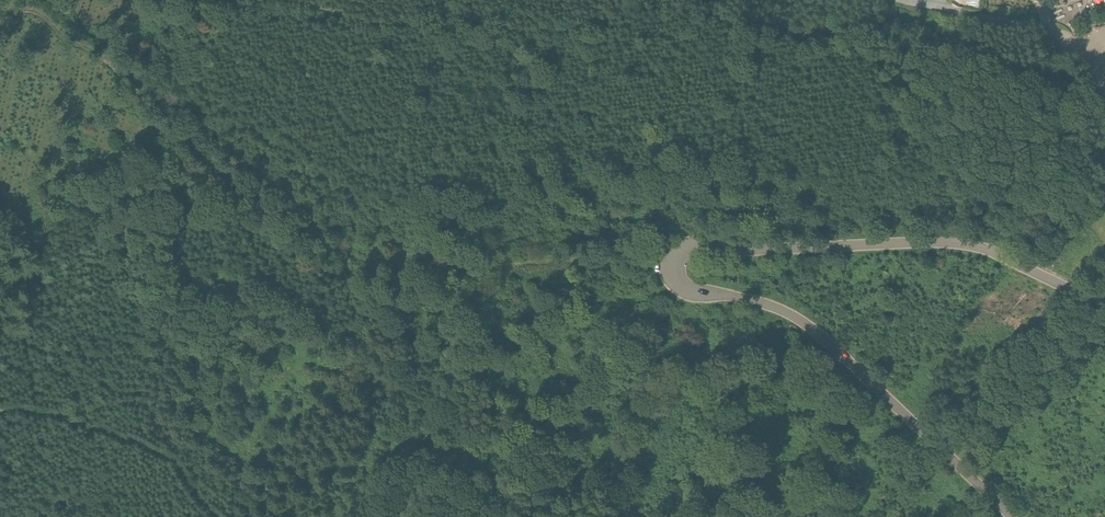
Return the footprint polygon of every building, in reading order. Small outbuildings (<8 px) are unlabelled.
[(980,0),(967,0),(966,7),(978,9),(979,9),(980,0)]
